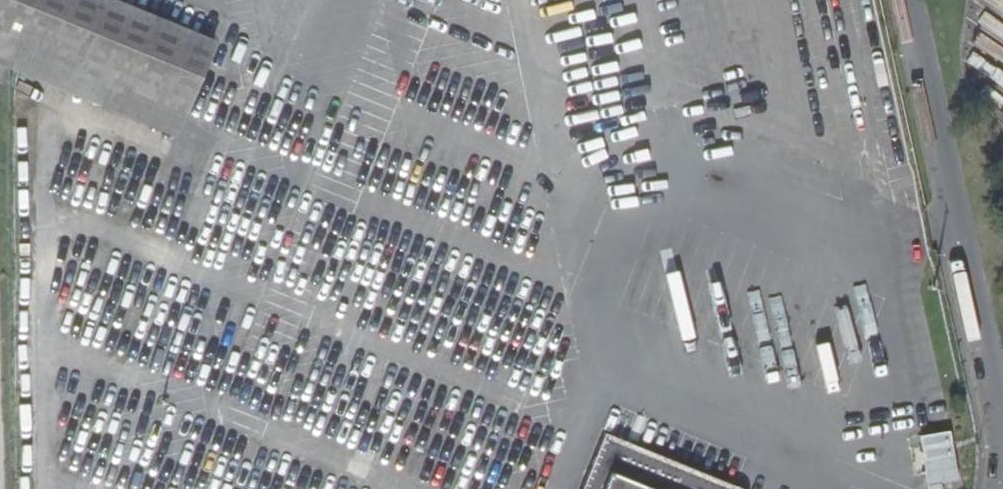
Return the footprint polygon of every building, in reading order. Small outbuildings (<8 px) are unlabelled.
[(185,111),(212,41),(114,0),(0,0),(0,36),(185,111)] [(0,36),(0,63),(175,136),(185,111),(0,36)] [(916,436),(926,485),(958,479),(948,430),(916,436)] [(733,484),(603,432),(580,488),(731,488),(733,484)]
